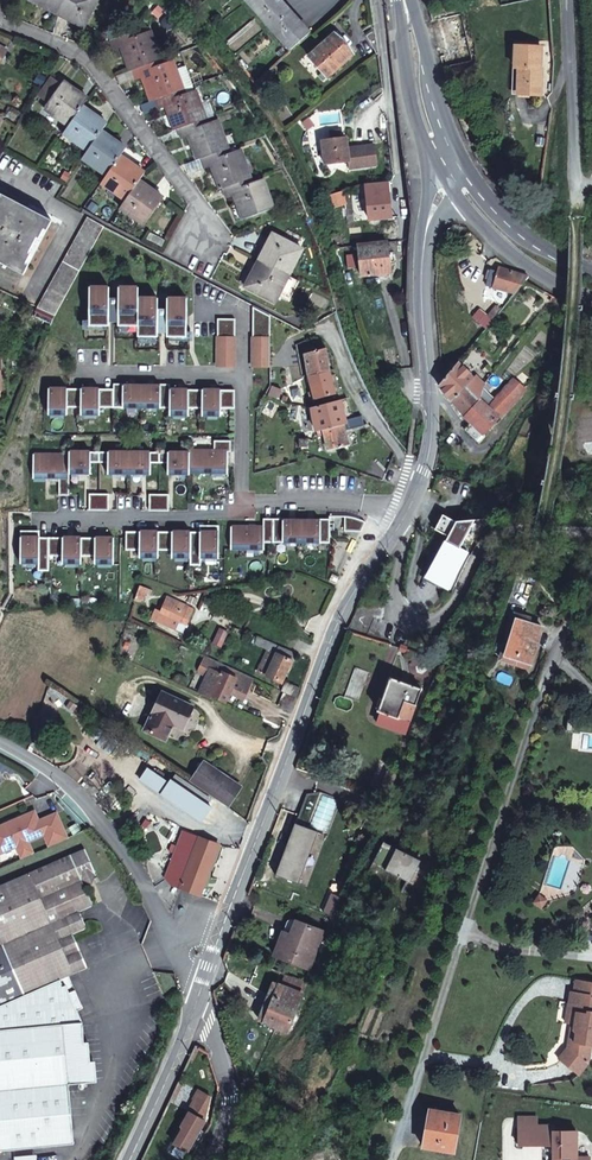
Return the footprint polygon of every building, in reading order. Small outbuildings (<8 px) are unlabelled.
[(58,11),(63,0),(37,0),(58,11)] [(98,0),(63,0),(58,11),(85,24),(98,0)] [(280,0),(250,0),(248,1),(291,51),(310,34),(280,0)] [(136,70),(163,60),(153,32),(142,36),(140,31),(113,40),(117,50),(124,48),(127,56),(131,55),(136,70)] [(354,54),(335,33),(309,56),(328,77),(354,54)] [(515,63),(520,64),(517,92),(541,95),(545,67),(541,67),(543,46),(517,44),(515,63)] [(136,70),(139,80),(141,79),(146,77),(156,101),(159,100),(186,90),(176,62),(165,65),(163,60),(136,70)] [(259,89),(280,69),(276,65),(255,83),(259,89)] [(121,86),(139,80),(136,70),(117,77),(121,86)] [(45,107),(59,88),(48,82),(36,100),(45,107)] [(77,97),(61,85),(59,88),(45,107),(43,109),(68,128),(79,112),(87,101),(79,94),(77,97)] [(172,116),(175,115),(180,129),(208,119),(198,92),(188,95),(186,90),(159,100),(162,110),(169,107),(172,116)] [(98,120),(96,123),(79,112),(68,128),(63,136),(87,154),(99,137),(107,127),(98,120)] [(208,119),(180,129),(184,139),(191,136),(194,146),(198,144),(204,158),(230,148),(221,120),(209,124),(208,119)] [(87,154),(81,162),(104,178),(116,162),(124,151),(116,145),(114,148),(99,137),(87,154)] [(377,145),(358,147),(359,152),(350,153),(349,148),(348,137),(323,140),(326,165),(352,162),(353,168),(379,165),(377,145)] [(242,150),(232,154),(230,148),(204,158),(207,168),(214,165),(217,174),(220,173),(226,188),(253,179),(242,150)] [(195,172),(207,168),(204,158),(192,162),(195,172)] [(135,187),(143,176),(134,170),(132,173),(116,162),(104,178),(99,186),(124,204),(135,187)] [(265,180),(255,184),(253,179),(226,188),(230,197),(236,195),(239,204),(243,203),(248,218),(275,209),(265,180)] [(392,217),(390,182),(367,183),(370,218),(392,217)] [(153,195),(151,198),(135,187),(124,204),(118,212),(142,229),(162,201),(153,195)] [(332,195),(333,200),(342,197),(341,192),(332,195)] [(330,212),(346,206),(342,197),(333,200),(332,195),(326,197),(330,212)] [(52,222),(1,196),(0,197),(0,265),(24,277),(52,222)] [(81,235),(39,310),(56,318),(105,228),(90,221),(81,235)] [(261,259),(289,275),(304,249),(275,233),(261,259)] [(362,275),(391,272),(388,241),(359,245),(362,275)] [(289,275),(261,259),(246,285),(275,301),(289,275)] [(523,272),(507,268),(500,265),(498,271),(492,270),(488,284),(515,292),(525,280),(530,273),(523,272)] [(111,286),(92,286),(93,324),(112,324),(113,320),(122,319),(122,324),(141,324),(140,333),(160,334),(162,330),(170,330),(171,333),(189,334),(190,298),(171,298),(169,307),(160,306),(159,297),(142,296),(141,286),(124,286),(121,296),(112,295),(111,286)] [(271,316),(255,307),(253,364),(270,365),(271,316)] [(487,326),(494,318),(481,307),(474,316),(487,326)] [(237,318),(220,318),(221,364),(236,364),(237,318)] [(327,348),(307,354),(310,375),(331,371),(328,355),(327,348)] [(438,383),(442,387),(451,399),(464,383),(477,394),(483,385),(458,360),(443,378),(438,383)] [(316,399),(336,395),(332,376),(331,371),(310,375),(316,399)] [(500,416),(526,388),(514,377),(495,398),(488,405),(500,416)] [(117,387),(52,387),(51,412),(73,411),(74,405),(84,405),(84,412),(106,412),(106,405),(172,406),(172,413),(195,413),(195,406),(205,406),(205,414),(227,414),(228,407),(237,407),(236,389),(172,388),(172,383),(162,383),(163,385),(126,384),(126,382),(117,382),(117,387)] [(477,394),(464,383),(451,399),(464,414),(477,394)] [(281,397),(283,388),(274,385),(271,393),(281,397)] [(477,394),(464,414),(472,421),(476,425),(469,433),(478,443),(487,434),(485,432),(500,416),(488,405),(495,398),(483,385),(477,394)] [(337,401),(312,408),(316,431),(318,431),(349,424),(348,420),(342,400),(337,401)] [(349,424),(318,431),(318,435),(324,433),(329,452),(350,446),(346,431),(364,426),(362,417),(356,418),(348,420),(349,424)] [(464,429),(469,433),(476,425),(472,421),(464,429)] [(72,452),(35,452),(35,474),(61,475),(61,492),(70,492),(71,470),(92,470),(93,459),(111,460),(110,471),(152,472),(152,461),(171,461),(171,471),(229,472),(230,450),(232,450),(232,439),(217,439),(216,449),(191,449),(191,451),(72,450),(72,452)] [(111,492),(91,491),(91,507),(110,507),(111,492)] [(170,493),(151,492),(151,508),(170,508),(170,493)] [(348,510),(349,523),(364,524),(367,515),(361,513),(354,510),(348,510)] [(445,536),(443,541),(458,549),(472,520),(455,522),(439,514),(433,529),(445,536)] [(265,526),(232,526),(233,547),(265,548),(265,541),(331,541),(331,519),(322,518),(322,520),(285,520),(285,518),(265,518),(265,526)] [(202,531),(127,530),(126,546),(136,547),(136,555),(159,555),(159,548),(168,548),(169,555),(192,556),(192,562),(202,562),(201,556),(220,557),(220,525),(201,525),(202,531)] [(40,529),(23,528),(22,560),(40,560),(40,567),(49,567),(50,553),(59,553),(59,560),(82,561),(82,554),(91,554),(91,561),(115,561),(115,536),(40,534),(40,529)] [(438,551),(441,552),(427,579),(447,589),(466,553),(458,549),(443,541),(438,551)] [(139,585),(135,597),(141,599),(143,599),(147,588),(139,585)] [(184,632),(193,610),(168,598),(162,612),(180,621),(177,629),(184,632)] [(177,629),(180,621),(162,612),(155,609),(152,618),(177,629)] [(505,654),(529,662),(541,625),(517,617),(505,654)] [(212,643),(221,648),(228,632),(219,629),(212,643)] [(294,654),(258,637),(254,644),(267,650),(258,672),(280,682),(294,654)] [(527,667),(529,662),(505,654),(503,659),(527,667)] [(236,678),(237,676),(249,682),(252,676),(205,655),(203,660),(220,668),(218,670),(223,673),(224,672),(236,678)] [(220,668),(203,660),(198,669),(200,673),(207,677),(200,693),(212,699),(213,696),(223,673),(218,670),(220,668)] [(213,696),(225,702),(231,688),(236,678),(224,672),(223,673),(213,696)] [(243,694),(249,682),(237,676),(236,678),(231,688),(243,694)] [(399,717),(405,699),(416,703),(421,687),(390,676),(378,709),(382,711),(399,717)] [(299,686),(285,680),(280,690),(295,697),(299,686)] [(164,691),(145,729),(165,739),(173,722),(184,727),(194,706),(164,691)] [(290,711),(295,698),(282,693),(277,706),(290,711)] [(416,703),(405,699),(399,717),(409,720),(416,703)] [(405,733),(409,720),(399,717),(382,711),(378,723),(405,733)] [(205,760),(192,780),(229,805),(242,785),(205,760)] [(215,798),(177,772),(172,779),(210,805),(215,798)] [(200,821),(210,805),(172,779),(169,777),(166,782),(169,783),(161,794),(200,821)] [(0,824),(0,852),(18,844),(23,855),(34,850),(29,838),(46,831),(51,842),(68,834),(57,810),(39,818),(34,808),(0,824)] [(295,823),(275,874),(298,882),(303,867),(300,866),(308,847),(310,848),(315,831),(295,823)] [(180,887),(199,894),(218,845),(199,837),(193,852),(175,844),(164,872),(182,879),(180,887)] [(388,843),(380,865),(416,881),(427,859),(388,843)] [(77,988),(70,991),(69,987),(67,987),(63,976),(71,972),(76,970),(54,921),(66,915),(83,907),(90,904),(84,892),(88,889),(79,869),(74,858),(70,850),(0,883),(0,1032),(74,1023),(80,1022),(76,1009),(84,1007),(77,988)] [(83,867),(78,857),(74,858),(79,869),(83,867)] [(94,902),(88,889),(84,892),(90,904),(94,902)] [(548,905),(540,899),(533,908),(541,913),(548,905)] [(66,915),(73,931),(91,923),(83,907),(66,915)] [(54,921),(76,970),(88,964),(73,931),(66,915),(54,921)] [(277,956),(304,968),(320,933),(300,924),(288,950),(281,947),(277,956)] [(326,936),(320,933),(304,968),(310,972),(326,936)] [(149,951),(143,939),(129,945),(135,957),(149,951)] [(70,991),(77,988),(71,972),(63,976),(67,987),(69,987),(70,991)] [(576,980),(574,992),(591,994),(590,1005),(576,1004),(574,1023),(578,1024),(577,1028),(580,1032),(578,1050),(575,1048),(565,1059),(583,1074),(591,1063),(591,1059),(591,982),(576,980)] [(286,1037),(304,1000),(277,987),(259,1024),(286,1037)] [(567,1021),(574,1023),(576,1004),(590,1005),(591,994),(574,992),(571,991),(567,1021)] [(80,1042),(74,1023),(0,1032),(0,1150),(72,1142),(67,1083),(86,1081),(80,1042)] [(562,1057),(565,1059),(575,1048),(578,1050),(580,1032),(577,1028),(578,1024),(574,1023),(572,1045),(562,1057)] [(93,1060),(89,1060),(87,1041),(80,1042),(86,1081),(95,1080),(93,1060)] [(194,1075),(195,1075),(209,1081),(210,1071),(197,1066),(194,1075)] [(209,1081),(195,1075),(190,1089),(192,1089),(186,1104),(188,1107),(181,1124),(197,1129),(209,1085),(209,1081)] [(461,1113),(431,1107),(424,1145),(454,1151),(461,1118),(461,1113)] [(521,1108),(519,1136),(554,1140),(552,1159),(588,1159),(588,1156),(576,1155),(578,1128),(556,1126),(555,1121),(540,1120),(540,1109),(521,1108)]
